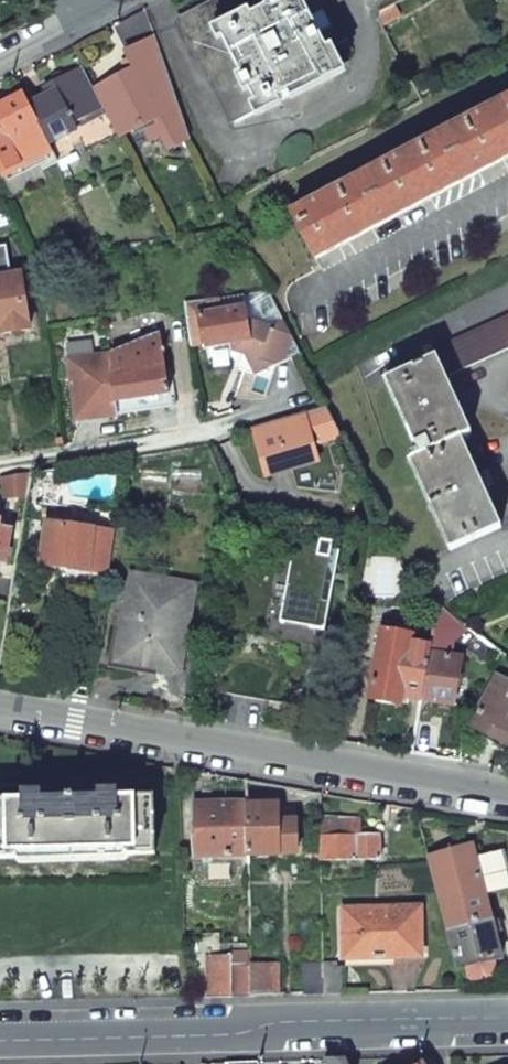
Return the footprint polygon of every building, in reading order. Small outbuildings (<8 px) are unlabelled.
[(181,22),(233,125),(337,73),(326,51),(325,50),(319,53),(311,38),(328,30),(321,16),(310,21),(300,0),(224,0),(181,22)] [(103,109),(118,137),(154,119),(180,106),(155,39),(125,53),(134,71),(94,90),(103,109)] [(28,106),(48,145),(77,129),(74,124),(103,109),(94,90),(81,67),(43,87),(48,96),(28,106)] [(0,106),(0,174),(50,148),(48,145),(28,106),(22,95),(0,106)] [(291,214),(315,260),(507,158),(507,100),(291,214)] [(171,148),(192,138),(180,106),(154,119),(171,148)] [(0,247),(0,278),(9,276),(5,246),(0,247)] [(0,329),(2,333),(29,329),(20,275),(9,276),(0,278),(0,329)] [(226,311),(244,308),(247,322),(270,330),(284,323),(268,292),(183,304),(190,347),(203,344),(198,315),(226,311)] [(253,359),(275,366),(298,354),(284,323),(270,330),(247,322),(244,308),(226,311),(198,315),(203,344),(204,349),(232,344),(233,352),(239,354),(245,356),(246,359),(248,362),(253,359)] [(433,350),(436,356),(445,378),(507,348),(507,316),(433,350)] [(165,335),(108,356),(113,403),(166,396),(168,395),(167,365),(165,335)] [(91,343),(66,346),(68,361),(93,358),(91,343)] [(93,358),(68,361),(77,421),(96,418),(115,415),(113,403),(108,356),(93,358)] [(436,356),(384,380),(417,452),(409,456),(411,459),(459,437),(460,439),(470,434),(445,378),(436,356)] [(246,359),(236,389),(264,398),(275,366),(253,359),(248,362),(246,359)] [(153,410),(168,408),(166,396),(113,403),(115,415),(153,410)] [(339,438),(325,407),(302,413),(310,445),(339,438)] [(258,450),(264,475),(289,468),(315,461),(310,445),(302,413),(252,426),(258,450)] [(411,459),(408,460),(449,550),(501,527),(460,439),(459,437),(411,459)] [(315,461),(289,468),(294,488),(322,492),(315,461)] [(31,473),(1,478),(4,497),(27,497),(31,473)] [(101,596),(112,530),(48,520),(40,564),(62,567),(58,589),(101,596)] [(0,521),(0,564),(4,564),(9,531),(2,530),(4,522),(0,521)] [(323,634),(337,553),(330,552),(331,545),(318,542),(317,549),(292,545),(278,626),(323,634)] [(193,587),(131,576),(116,663),(178,673),(193,587)] [(275,644),(320,651),(323,634),(278,626),(275,644)] [(428,652),(429,647),(408,644),(409,635),(381,631),(370,699),(398,704),(400,695),(420,698),(428,652)] [(428,652),(420,698),(451,703),(459,657),(428,652)] [(496,678),(470,725),(507,746),(507,685),(496,678)] [(0,801),(0,858),(21,857),(21,853),(71,852),(122,851),(122,855),(154,854),(152,797),(116,798),(115,791),(98,792),(98,793),(94,793),(94,799),(73,799),(73,796),(66,796),(65,799),(45,800),(45,794),(40,794),(40,793),(23,794),(23,801),(0,801)] [(246,803),(192,805),(194,857),(248,855),(246,806),(246,803)] [(277,805),(246,806),(248,855),(296,854),(295,821),(277,821),(277,805)] [(360,821),(320,818),(320,861),(380,860),(379,835),(360,835),(360,821)] [(470,842),(428,853),(447,925),(489,913),(489,911),(483,892),(499,887),(491,851),(473,855),(470,842)] [(491,851),(499,887),(507,885),(507,847),(491,851)] [(419,907),(342,909),(344,958),(420,956),(419,907)] [(489,913),(447,925),(458,966),(500,955),(494,930),(489,913)] [(267,947),(250,947),(250,953),(250,996),(277,996),(277,980),(277,964),(267,964),(267,947)] [(229,956),(205,956),(207,997),(229,997),(250,996),(250,953),(229,954),(229,956)] [(322,964),(301,964),(302,996),(322,995),(322,967),(322,964)] [(339,967),(322,967),(322,995),(339,995),(339,967)]
